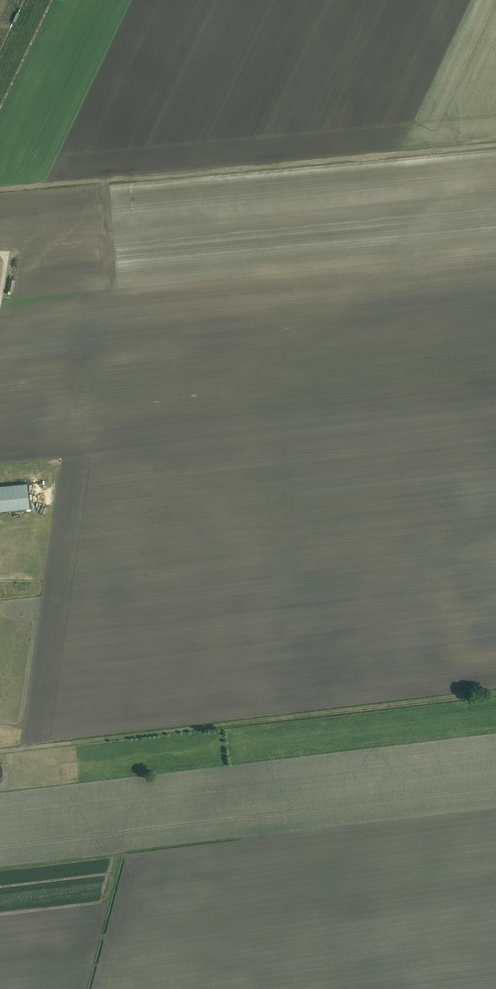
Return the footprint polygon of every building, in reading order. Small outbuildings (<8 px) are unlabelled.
[(27,483),(0,485),(0,511),(30,508),(27,483)]
